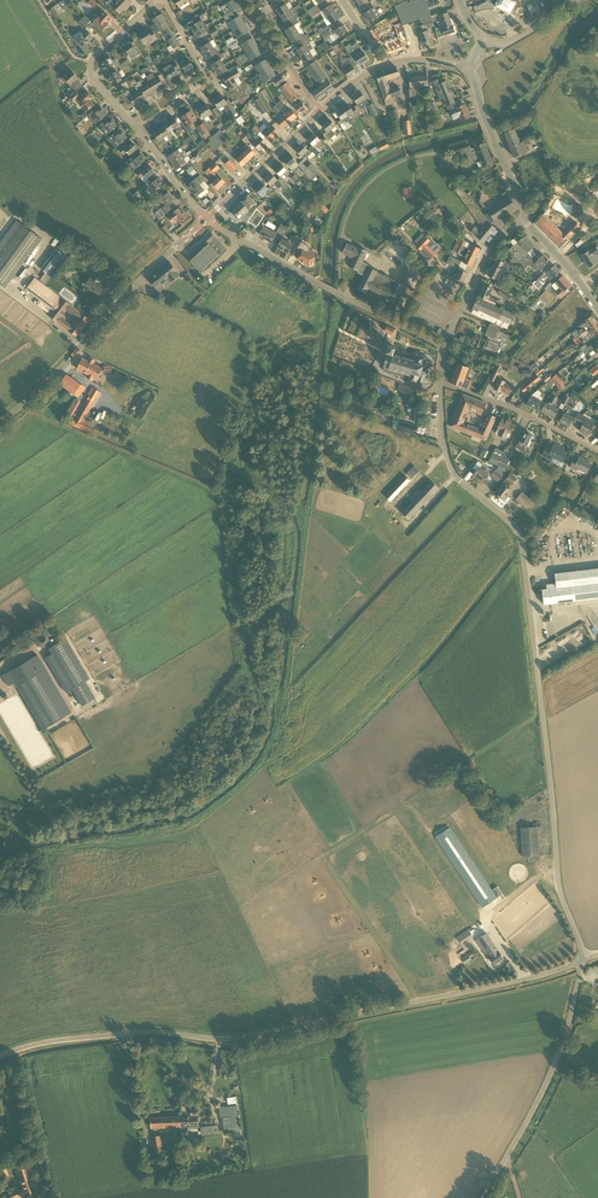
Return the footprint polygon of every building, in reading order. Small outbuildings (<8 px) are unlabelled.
[(53,8),(60,14),(68,6),(67,4),(64,1),(63,0),(62,0),(53,8)] [(131,3),(127,0),(114,0),(116,2),(112,6),(120,14),(126,7),(127,8),(131,4),(131,3)] [(236,0),(233,0),(228,3),(226,0),(225,0),(222,2),(219,4),(223,10),(228,7),(231,12),(240,7),(236,0)] [(286,4),(288,3),(286,0),(278,4),(280,7),(277,8),(278,9),(277,10),(280,16),(290,10),(286,4)] [(395,7),(397,12),(400,18),(402,23),(403,25),(420,20),(421,22),(431,19),(425,0),(418,0),(408,4),(407,1),(395,7)] [(430,10),(441,6),(441,5),(440,3),(435,5),(434,0),(433,0),(430,1),(426,2),(428,8),(429,10),(430,10)] [(509,12),(509,11),(513,13),(517,5),(519,6),(522,0),(487,0),(473,7),(476,13),(480,11),(485,10),(490,10),(493,10),(496,6),(497,6),(498,6),(509,12)] [(374,8),(372,9),(364,13),(370,22),(379,15),(375,8),(381,4),(379,1),(372,5),(374,8)] [(307,12),(309,15),(319,8),(317,5),(307,12)] [(331,5),(322,10),(327,17),(327,18),(336,12),(331,5)] [(513,13),(517,15),(521,7),(519,6),(517,5),(513,13)] [(309,15),(311,18),(321,12),(319,8),(309,15)] [(285,22),(289,20),(291,23),(298,20),(295,15),(293,16),(290,10),(280,16),(284,22),(285,21),(285,22)] [(94,23),(102,31),(106,27),(105,26),(112,19),(104,12),(100,16),(100,15),(93,22),(94,23)] [(331,24),(340,18),(336,12),(327,18),(331,24)] [(397,12),(391,16),(393,20),(400,18),(397,12)] [(439,16),(437,16),(432,18),(434,22),(436,21),(438,28),(435,29),(438,38),(450,34),(451,35),(456,33),(457,32),(452,18),(450,19),(448,13),(439,16)] [(161,14),(153,20),(160,31),(166,28),(172,38),(169,40),(172,45),(167,48),(170,52),(173,50),(173,49),(180,45),(161,14)] [(233,31),(244,24),(240,16),(229,23),(233,31)] [(425,26),(434,23),(432,18),(431,19),(421,22),(422,26),(419,26),(421,33),(420,34),(423,43),(431,41),(429,36),(431,36),(429,31),(426,31),(425,26)] [(89,26),(87,24),(82,19),(78,23),(85,30),(89,26)] [(289,37),(302,29),(300,25),(301,25),(300,23),(298,20),(291,23),(290,24),(291,26),(286,29),(286,30),(285,31),(289,37)] [(194,32),(203,26),(200,21),(190,27),(194,32)] [(386,43),(384,44),(386,48),(387,47),(389,52),(403,47),(401,41),(407,38),(403,25),(402,23),(395,25),(399,38),(385,43),(386,43)] [(238,38),(249,31),(244,24),(233,31),(238,38)] [(321,35),(322,35),(332,29),(329,25),(323,29),(322,27),(318,30),(319,32),(321,35)] [(333,31),(332,29),(322,35),(323,38),(324,40),(333,34),(336,39),(348,32),(344,25),(335,30),(333,31)] [(195,40),(206,33),(207,32),(203,26),(194,32),(195,34),(193,36),(195,40)] [(158,39),(152,29),(148,32),(148,30),(145,32),(145,30),(138,34),(143,43),(147,40),(149,44),(158,39)] [(305,35),(302,29),(289,37),(292,43),(293,43),(294,43),(297,41),(299,44),(310,38),(307,34),(305,35)] [(94,37),(88,31),(84,35),(83,34),(80,32),(78,33),(77,33),(74,36),(74,38),(83,46),(88,41),(89,41),(94,37)] [(213,40),(212,41),(209,37),(203,41),(205,45),(200,48),(204,54),(213,48),(217,46),(213,40)] [(135,57),(141,53),(136,45),(132,38),(128,41),(129,42),(123,46),(126,51),(125,52),(128,56),(133,53),(135,57)] [(246,52),(258,46),(253,38),(242,45),(246,52)] [(312,41),(310,38),(299,44),(301,47),(297,49),(298,49),(297,50),(300,56),(317,46),(313,40),(312,41)] [(228,48),(237,43),(235,40),(226,46),(228,48)] [(251,60),(262,53),(258,46),(246,52),(251,60)] [(311,64),(317,59),(315,56),(318,54),(314,48),(317,46),(300,56),(304,62),(305,62),(305,63),(308,61),(311,64)] [(217,53),(213,48),(204,54),(207,59),(213,56),(214,59),(220,55),(218,52),(217,53)] [(358,55),(355,51),(350,54),(352,58),(356,65),(359,63),(360,64),(368,59),(363,52),(358,55)] [(245,53),(236,58),(241,66),(249,61),(245,53)] [(120,66),(119,65),(116,59),(112,61),(109,55),(105,58),(106,60),(101,63),(104,67),(102,68),(106,74),(117,68),(120,66)] [(183,58),(182,55),(175,60),(177,62),(179,66),(182,64),(187,73),(191,70),(191,69),(193,67),(187,56),(183,58)] [(214,71),(224,65),(221,59),(222,58),(220,55),(214,59),(216,62),(211,65),(214,71)] [(356,65),(352,58),(341,65),(349,78),(357,73),(353,67),(356,65)] [(319,100),(334,89),(328,80),(329,79),(316,60),(317,60),(317,59),(311,64),(306,67),(311,74),(320,86),(312,91),(319,100)] [(179,66),(177,62),(175,60),(174,60),(176,63),(172,65),(172,64),(163,69),(170,80),(173,78),(174,80),(179,77),(177,74),(178,74),(176,71),(180,68),(178,66),(179,66)] [(259,74),(271,67),(266,60),(255,66),(259,74)] [(228,71),(224,65),(214,71),(218,77),(223,73),(225,76),(229,74),(232,72),(230,69),(228,71)] [(264,82),(275,75),(271,67),(259,74),(264,82)] [(117,68),(106,74),(108,77),(107,77),(108,79),(109,78),(112,84),(117,81),(118,83),(123,80),(117,71),(118,70),(117,68)] [(391,89),(388,82),(396,78),(395,77),(400,75),(396,68),(384,72),(376,75),(379,82),(382,89),(387,106),(403,100),(398,87),(391,89)] [(231,90),(238,86),(242,83),(238,78),(241,76),(236,69),(232,72),(229,74),(231,77),(225,81),(231,90)] [(78,78),(72,71),(69,74),(67,72),(62,76),(63,77),(66,81),(71,85),(77,91),(82,86),(76,79),(78,78)] [(155,78),(152,74),(150,75),(159,90),(165,86),(159,77),(156,78),(155,77),(155,78)] [(152,94),(159,90),(150,75),(147,77),(149,81),(146,83),(152,94)] [(277,85),(278,86),(285,80),(282,76),(275,81),(275,82),(277,85)] [(419,77),(419,76),(409,77),(410,88),(428,86),(427,76),(419,77)] [(442,83),(440,79),(433,82),(440,99),(443,97),(447,106),(455,102),(446,81),(442,83)] [(143,85),(140,81),(137,83),(147,99),(146,98),(152,94),(146,83),(143,85)] [(299,98),(287,82),(280,87),(292,103),(296,100),(299,98)] [(141,103),(147,99),(137,83),(138,84),(135,86),(137,90),(134,92),(141,103)] [(131,94),(128,90),(125,92),(135,107),(141,103),(134,92),(131,94)] [(92,107),(94,105),(89,98),(92,95),(87,91),(77,100),(87,111),(92,107)] [(73,102),(81,95),(77,92),(70,98),(73,102)] [(368,102),(361,92),(353,97),(360,108),(368,102)] [(260,97),(259,98),(257,94),(253,98),(254,101),(262,115),(268,111),(260,97)] [(219,109),(224,106),(231,119),(237,113),(229,100),(226,102),(222,95),(213,100),(219,109)] [(299,104),(296,100),(292,103),(300,114),(307,109),(302,102),(299,104)] [(433,111),(438,109),(435,101),(430,103),(433,111)] [(373,117),(378,115),(373,103),(368,106),(373,117)] [(458,107),(456,103),(447,107),(449,112),(451,111),(454,119),(460,116),(461,120),(470,117),(465,104),(458,107)] [(211,111),(207,105),(199,110),(204,118),(208,115),(212,120),(218,116),(214,109),(211,111)] [(276,114),(281,111),(276,105),(272,108),(276,114)] [(354,106),(351,108),(349,105),(342,109),(349,119),(350,121),(350,120),(348,117),(354,113),(355,115),(358,113),(354,106)] [(107,114),(104,111),(105,110),(102,108),(97,112),(95,109),(94,110),(89,114),(89,115),(94,121),(97,118),(100,121),(107,114)] [(350,121),(349,119),(342,109),(337,113),(339,117),(336,119),(344,130),(347,128),(343,122),(345,121),(347,123),(350,121)] [(392,122),(400,120),(396,109),(388,112),(392,122)] [(190,132),(197,128),(193,122),(196,120),(191,111),(184,115),(185,116),(183,118),(188,126),(187,127),(190,132)] [(297,117),(292,111),(289,113),(288,112),(283,116),(289,123),(297,117)] [(239,125),(245,122),(239,113),(234,117),(239,125)] [(282,128),(289,123),(283,116),(280,118),(281,119),(278,122),(282,128)] [(182,130),(175,118),(169,121),(174,129),(177,127),(180,132),(182,130)] [(117,126),(114,123),(115,122),(112,119),(108,124),(105,121),(99,127),(104,132),(107,130),(110,133),(117,126)] [(336,126),(330,119),(322,126),(327,131),(324,134),(329,140),(331,138),(334,140),(337,137),(331,130),(336,126)] [(404,136),(412,135),(411,120),(403,121),(404,136)] [(165,127),(171,137),(174,135),(171,131),(174,129),(169,121),(164,125),(165,127)] [(205,139),(211,136),(204,124),(198,127),(205,139)] [(263,132),(270,140),(278,132),(272,125),(269,129),(267,127),(263,132)] [(164,138),(167,136),(170,141),(172,139),(165,127),(164,127),(159,130),(164,138)] [(509,145),(519,142),(514,129),(505,133),(509,145)] [(166,140),(164,138),(159,130),(153,134),(160,144),(166,140)] [(228,138),(219,130),(209,139),(211,142),(209,144),(214,152),(228,138)] [(127,138),(124,134),(125,134),(123,131),(118,135),(116,133),(109,139),(113,144),(117,141),(120,144),(127,138)] [(324,144),(314,133),(308,140),(313,145),(309,148),(315,155),(319,152),(314,146),(317,144),(321,148),(324,144)] [(245,143),(248,140),(243,134),(240,136),(245,143)] [(266,143),(260,136),(256,140),(252,136),(249,139),(259,150),(266,143)] [(479,167),(493,162),(489,154),(490,153),(488,150),(487,148),(486,141),(480,143),(480,145),(471,149),(470,146),(459,150),(461,155),(466,153),(469,162),(480,158),(481,161),(477,163),(479,167)] [(138,148),(133,142),(127,147),(126,145),(120,150),(124,156),(128,152),(130,155),(138,148)] [(381,151),(389,147),(387,142),(379,145),(381,151)] [(520,143),(519,142),(509,145),(514,157),(527,152),(523,142),(520,143)] [(249,160),(256,153),(247,144),(244,146),(247,149),(243,154),(249,160)] [(311,154),(308,150),(303,144),(296,151),(301,157),(304,154),(307,157),(311,154)] [(180,153),(178,149),(168,156),(172,162),(186,153),(185,150),(180,153)] [(188,156),(187,153),(186,153),(172,162),(176,169),(186,162),(184,159),(188,156)] [(236,153),(233,156),(242,166),(249,160),(243,154),(242,153),(239,156),(236,153)] [(142,158),(144,157),(141,154),(138,157),(137,155),(127,163),(123,166),(125,169),(130,165),(134,170),(137,168),(145,161),(142,158)] [(293,171),(296,168),(299,165),(296,162),(297,161),(291,155),(284,161),(293,171)] [(233,172),(237,168),(232,163),(229,160),(225,164),(233,172)] [(225,182),(216,172),(220,168),(215,163),(205,172),(210,178),(212,175),(213,177),(210,181),(218,189),(225,182)] [(284,181),(288,178),(287,176),(290,173),(281,164),(275,170),(281,177),(284,181)] [(312,164),(307,168),(311,171),(315,176),(316,177),(320,173),(312,164)] [(141,178),(144,176),(147,179),(155,171),(150,166),(144,171),(142,168),(137,173),(141,178)] [(192,166),(186,170),(189,175),(195,170),(192,166)] [(307,167),(304,171),(306,174),(305,175),(310,181),(315,176),(311,171),(307,168),(307,167)] [(565,174),(563,168),(556,170),(558,177),(565,174)] [(279,188),(281,186),(282,185),(278,180),(271,173),(265,180),(271,186),(274,183),(279,188)] [(195,179),(187,185),(192,191),(205,181),(200,175),(196,179),(195,179)] [(301,182),(300,180),(296,175),(292,178),(296,183),(297,183),(298,184),(301,182)] [(153,179),(149,181),(146,184),(145,186),(149,190),(151,188),(154,191),(152,193),(154,196),(161,190),(159,187),(162,184),(160,181),(161,180),(159,177),(154,181),(153,179)] [(284,181),(281,177),(278,180),(282,185),(281,186),(283,189),(288,185),(284,181)] [(467,179),(461,182),(463,185),(464,187),(468,184),(467,184),(469,182),(467,179)] [(583,194),(587,187),(575,180),(571,188),(583,194)] [(202,198),(209,192),(203,183),(205,181),(192,191),(196,197),(199,195),(201,198),(202,198)] [(272,194),(272,193),(268,189),(262,182),(255,189),(260,195),(261,195),(263,197),(267,194),(269,197),(272,194)] [(484,214),(464,187),(463,185),(455,190),(479,223),(481,221),(485,226),(481,232),(475,227),(471,232),(484,243),(496,228),(490,223),(492,222),(485,214),(484,214)] [(412,197),(410,187),(403,188),(405,198),(412,197)] [(161,209),(165,214),(171,209),(169,206),(173,203),(172,201),(173,200),(171,197),(172,196),(169,192),(159,199),(164,206),(161,209)] [(250,217),(253,213),(249,211),(257,203),(248,195),(241,201),(241,202),(231,212),(238,220),(245,214),(250,217)] [(567,218),(569,214),(571,215),(572,214),(574,216),(577,215),(580,209),(578,207),(569,203),(554,195),(548,207),(552,209),(558,212),(565,217),(567,218)] [(492,222),(516,207),(510,198),(485,214),(492,222)] [(206,204),(205,204),(208,207),(214,201),(211,199),(209,201),(206,204)] [(323,204),(320,207),(326,213),(329,210),(323,204)] [(438,215),(445,209),(440,204),(433,210),(438,215)] [(183,214),(179,208),(172,214),(173,215),(169,218),(173,223),(177,219),(181,223),(188,217),(185,213),(183,214)] [(257,227),(265,216),(256,208),(253,213),(250,217),(248,221),(257,227)] [(562,235),(546,219),(543,216),(535,224),(560,248),(581,226),(580,226),(577,223),(575,222),(562,235)] [(42,239),(21,223),(0,252),(0,284),(6,288),(42,239)] [(282,232),(285,228),(286,226),(282,223),(277,231),(281,234),(282,232)] [(166,236),(171,232),(165,225),(161,228),(166,236)] [(272,231),(264,226),(259,234),(267,239),(267,240),(271,243),(275,236),(278,233),(273,229),(272,231)] [(430,239),(430,241),(425,237),(422,233),(415,242),(417,244),(416,246),(422,251),(420,253),(428,259),(430,260),(440,249),(430,239)] [(227,250),(213,235),(200,247),(199,246),(190,254),(193,258),(190,261),(200,272),(218,256),(220,257),(227,250)] [(529,239),(529,236),(526,236),(525,235),(522,238),(518,242),(509,250),(525,268),(529,264),(533,259),(528,253),(535,246),(529,239)] [(468,248),(464,246),(466,242),(459,238),(457,241),(461,243),(460,246),(463,247),(462,251),(475,258),(480,249),(470,243),(468,248)] [(288,253),(293,245),(282,239),(278,247),(288,253)] [(313,263),(312,263),(315,257),(307,252),(310,247),(301,241),(297,248),(301,251),(297,258),(301,261),(300,261),(304,264),(304,263),(310,266),(310,265),(311,265),(313,263)] [(471,267),(475,258),(462,251),(463,247),(460,246),(461,243),(457,241),(452,250),(466,258),(464,263),(471,267)] [(358,248),(347,243),(343,253),(353,258),(349,266),(356,270),(366,251),(358,247),(358,248)] [(596,248),(595,247),(589,251),(582,256),(590,268),(597,263),(593,256),(597,253),(597,246),(596,248)] [(50,276),(66,256),(56,249),(41,269),(50,276)] [(396,282),(377,272),(378,271),(369,267),(370,265),(363,261),(368,252),(366,251),(356,270),(358,271),(358,272),(357,272),(364,276),(357,289),(366,294),(369,289),(387,298),(387,299),(396,303),(405,285),(411,273),(406,271),(400,283),(396,280),(396,282)] [(414,267),(417,263),(409,255),(406,259),(414,267)] [(534,259),(533,259),(529,264),(534,270),(535,269),(537,267),(541,270),(543,272),(547,268),(544,266),(550,260),(546,257),(545,257),(542,255),(537,261),(534,259)] [(464,282),(468,273),(458,268),(461,261),(450,256),(447,263),(455,267),(451,276),(464,282)] [(504,263),(497,260),(494,266),(493,265),(488,275),(497,280),(501,269),(500,269),(501,268),(504,263)] [(169,279),(172,283),(180,276),(177,272),(176,269),(170,263),(149,280),(156,288),(157,289),(169,279)] [(546,282),(544,280),(549,275),(552,278),(560,272),(555,265),(545,273),(544,273),(537,282),(536,281),(533,284),(540,289),(546,282)] [(104,278),(108,273),(97,266),(93,271),(94,272),(85,285),(99,295),(105,286),(100,283),(103,278),(104,278)] [(561,298),(570,291),(567,288),(571,285),(563,276),(556,281),(561,288),(556,292),(561,298)] [(54,310),(50,315),(61,324),(77,337),(90,319),(63,298),(35,277),(26,289),(54,310)] [(546,289),(551,283),(549,281),(543,286),(546,289)] [(495,303),(496,300),(490,297),(493,289),(484,285),(479,296),(495,303)] [(505,292),(500,289),(498,292),(509,301),(512,297),(505,292)] [(569,299),(580,316),(590,309),(579,292),(569,299)] [(513,314),(483,300),(484,299),(478,297),(476,301),(475,300),(473,305),(473,304),(475,305),(473,310),(472,313),(506,329),(509,323),(511,324),(512,321),(511,320),(513,314)] [(551,312),(559,320),(569,309),(561,302),(551,312)] [(579,330),(578,331),(580,334),(581,333),(597,322),(593,315),(585,320),(586,321),(577,327),(579,330)] [(591,338),(591,339),(595,337),(594,336),(597,333),(597,324),(597,322),(581,333),(584,337),(588,334),(591,338)] [(507,344),(511,336),(500,331),(501,329),(490,324),(485,335),(491,337),(490,340),(487,338),(483,348),(486,349),(487,347),(497,352),(502,342),(507,344)] [(394,330),(388,326),(387,326),(385,331),(392,335),(394,330)] [(584,337),(581,333),(580,334),(577,336),(580,342),(585,339),(586,341),(591,338),(588,334),(584,337)] [(596,345),(594,342),(588,347),(583,352),(586,355),(588,353),(590,356),(587,358),(590,361),(593,360),(592,359),(597,355),(597,344),(596,345)] [(415,357),(394,351),(395,347),(388,345),(386,352),(388,353),(387,357),(385,363),(384,367),(385,368),(384,371),(388,372),(409,378),(407,382),(417,385),(420,386),(421,383),(423,383),(426,375),(427,376),(429,370),(427,370),(430,361),(428,361),(429,358),(426,357),(416,354),(415,357)] [(93,364),(95,361),(90,358),(88,361),(82,359),(80,364),(98,373),(101,367),(93,364)] [(500,360),(497,366),(502,368),(507,371),(510,365),(500,360)] [(468,377),(469,374),(466,373),(468,368),(458,363),(451,383),(468,390),(472,380),(465,378),(465,375),(468,377)] [(96,378),(98,373),(80,364),(77,369),(88,375),(86,378),(91,380),(93,376),(96,378)] [(582,370),(577,364),(572,367),(578,374),(582,370)] [(597,371),(597,367),(596,364),(589,370),(593,375),(597,371)] [(560,389),(565,385),(557,374),(551,378),(560,389)] [(79,396),(85,388),(80,384),(67,375),(60,384),(74,393),(79,396)] [(597,384),(597,376),(589,383),(593,388),(597,384)] [(533,378),(527,383),(530,387),(536,382),(533,378)] [(508,394),(511,387),(504,383),(499,380),(495,389),(501,392),(501,391),(508,394)] [(90,432),(93,425),(83,421),(100,392),(94,388),(73,425),(90,432)] [(527,404),(537,409),(542,398),(540,396),(541,393),(538,390),(531,396),(527,404)] [(570,397),(571,395),(567,393),(566,396),(565,395),(561,403),(566,405),(570,398),(570,397)] [(481,415),(486,404),(463,394),(450,426),(487,440),(496,417),(488,413),(482,430),(467,424),(464,423),(469,410),(481,415)] [(555,404),(558,398),(552,395),(548,404),(545,402),(541,411),(547,414),(548,413),(555,417),(558,409),(552,406),(553,403),(555,404)] [(565,409),(560,421),(570,426),(573,418),(567,415),(569,411),(571,412),(573,408),(566,405),(564,409),(565,409)] [(578,424),(582,415),(578,413),(574,422),(578,424)] [(582,426),(580,431),(583,433),(584,431),(589,434),(595,422),(582,415),(578,424),(582,426)] [(514,429),(515,425),(509,422),(510,420),(503,417),(499,427),(502,428),(500,435),(505,438),(507,431),(511,433),(513,429),(514,429)] [(414,434),(417,425),(400,420),(397,429),(414,434)] [(527,448),(525,447),(526,445),(529,446),(532,441),(530,440),(532,436),(524,432),(517,447),(525,452),(527,448)] [(567,453),(558,449),(559,447),(554,444),(551,451),(546,448),(543,456),(551,460),(552,457),(563,463),(567,453)] [(497,465),(502,456),(493,452),(489,461),(497,465)] [(505,469),(510,460),(502,456),(497,465),(505,469)] [(591,464),(584,460),(585,459),(579,456),(577,461),(574,459),(570,467),(574,470),(575,467),(587,473),(591,464)] [(416,464),(408,472),(414,477),(421,469),(416,464)] [(483,482),(491,471),(483,464),(474,475),(483,482)] [(498,482),(503,476),(502,475),(500,474),(495,470),(490,476),(498,482)] [(503,483),(499,488),(497,491),(498,491),(496,494),(504,500),(507,496),(512,490),(509,487),(511,484),(512,485),(517,478),(510,473),(505,479),(505,480),(503,483)] [(411,480),(406,475),(385,495),(390,501),(411,480)] [(411,502),(401,513),(409,520),(439,488),(432,481),(422,491),(419,488),(408,499),(411,502)] [(529,498),(522,491),(516,499),(527,508),(535,498),(531,496),(529,498)] [(555,573),(556,583),(547,584),(547,589),(542,590),(544,605),(597,598),(597,568),(555,573)] [(49,647),(50,633),(35,632),(34,646),(49,647)] [(95,698),(85,681),(89,678),(65,638),(48,648),(52,654),(46,657),(66,692),(72,689),(82,706),(95,698)] [(70,713),(37,657),(2,677),(8,688),(14,684),(41,730),(70,713)] [(505,818),(510,828),(515,825),(509,816),(505,818)] [(523,857),(540,855),(538,826),(521,828),(521,829),(518,829),(519,844),(522,844),(523,857)] [(435,837),(479,902),(480,904),(482,907),(502,894),(497,886),(492,890),(450,827),(435,837)] [(461,943),(473,935),(469,929),(457,937),(461,943)] [(504,958),(486,933),(477,939),(484,950),(486,948),(491,955),(489,956),(494,965),(504,958)] [(465,964),(471,959),(470,957),(474,954),(472,951),(461,958),(465,964)] [(222,1107),(219,1107),(220,1113),(220,1117),(223,1117),(232,1116),(231,1106),(222,1107)] [(181,1127),(199,1126),(198,1108),(190,1109),(191,1111),(183,1111),(184,1116),(180,1116),(181,1127)] [(151,1128),(181,1127),(180,1116),(150,1117),(151,1128)] [(154,1154),(164,1153),(162,1136),(152,1136),(154,1154)] [(39,1191),(37,1184),(38,1184),(31,1165),(17,1170),(23,1187),(11,1192),(11,1191),(9,1192),(11,1197),(18,1197),(39,1191)]
